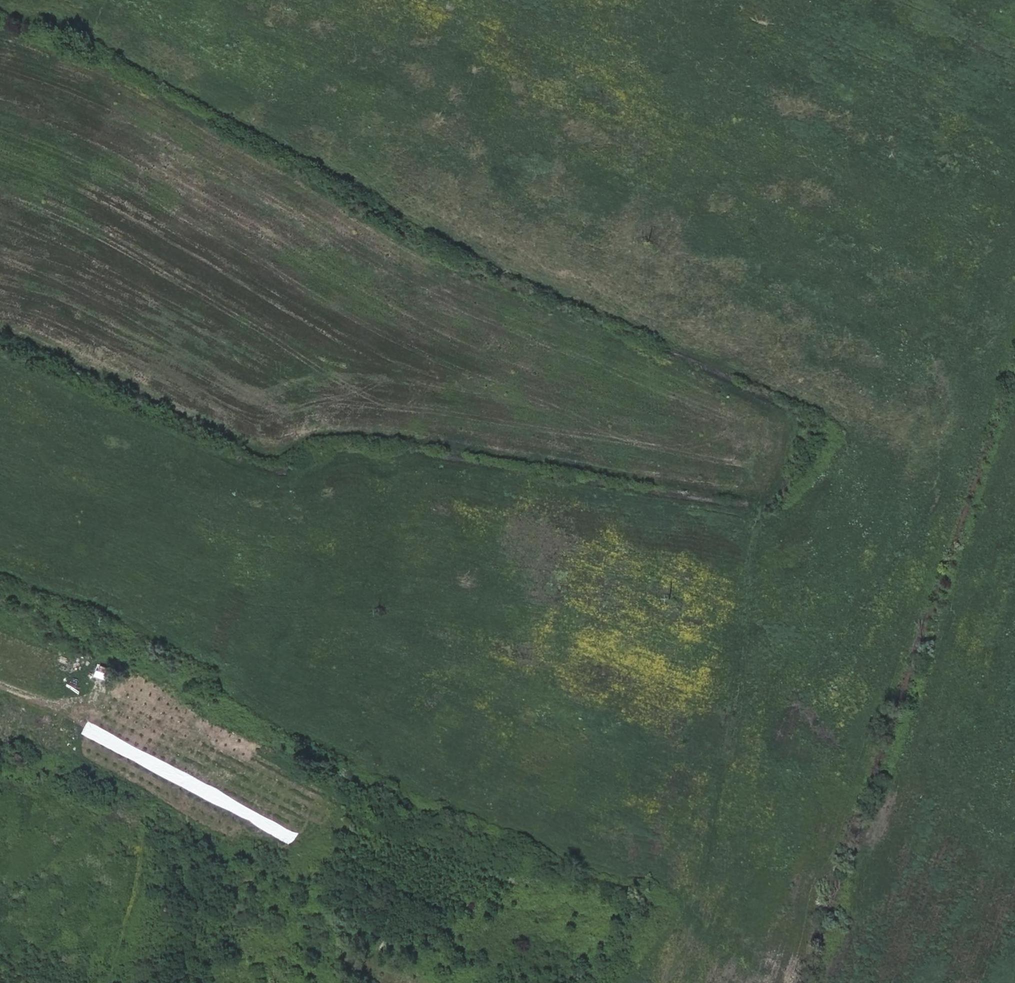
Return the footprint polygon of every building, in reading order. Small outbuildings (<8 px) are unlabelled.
[(787,437),(795,438),(798,425),(790,423),(787,437)]
